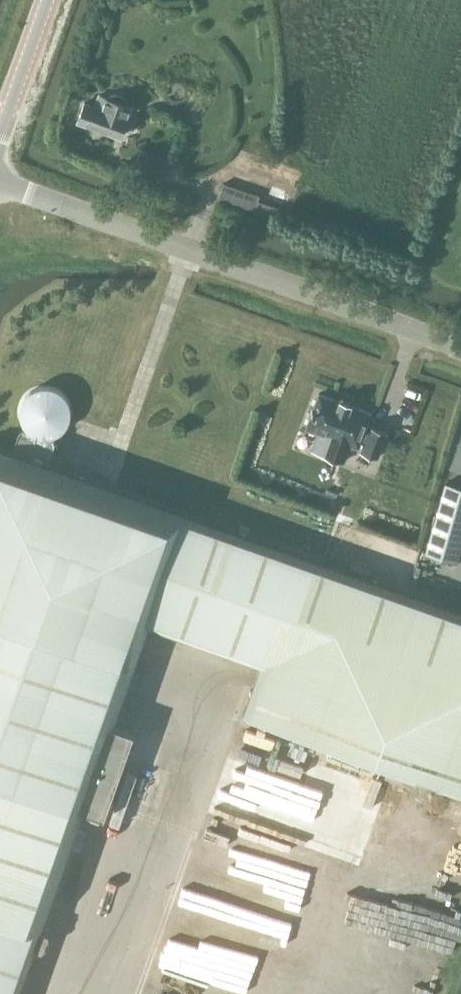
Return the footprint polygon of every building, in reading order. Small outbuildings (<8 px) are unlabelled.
[(78,122),(121,137),(131,107),(99,95),(95,106),(85,102),(78,122)] [(254,213),(273,220),(277,207),(258,201),(259,196),(224,183),(218,200),(254,212),(254,213)] [(67,397),(66,396),(65,394),(63,392),(61,390),(59,389),(57,388),(55,387),(53,386),(51,385),(48,385),(46,385),(41,385),(39,385),(37,386),(35,387),(33,388),(31,389),(29,390),(27,391),(25,393),(24,395),(22,397),(21,399),(20,401),(19,403),(19,405),(18,408),(18,410),(18,412),(18,415),(19,417),(19,419),(20,421),(21,423),(22,425),(23,427),(19,430),(11,452),(0,448),(0,993),(18,993),(84,808),(103,815),(132,731),(113,724),(148,624),(260,664),(243,713),(460,790),(460,611),(46,464),(54,442),(53,436),(56,436),(58,434),(60,433),(62,432),(63,430),(65,428),(66,427),(68,425),(69,422),(70,420),(70,418),(71,416),(71,413),(71,411),(71,409),(71,406),(70,404),(69,402),(68,400),(67,397)] [(318,432),(312,450),(344,461),(350,444),(362,448),(361,451),(377,457),(386,433),(366,426),(371,412),(319,393),(307,428),(318,432)] [(362,933),(455,954),(460,928),(460,925),(369,904),(362,933)] [(113,993),(150,993),(164,950),(130,939),(113,993)]
